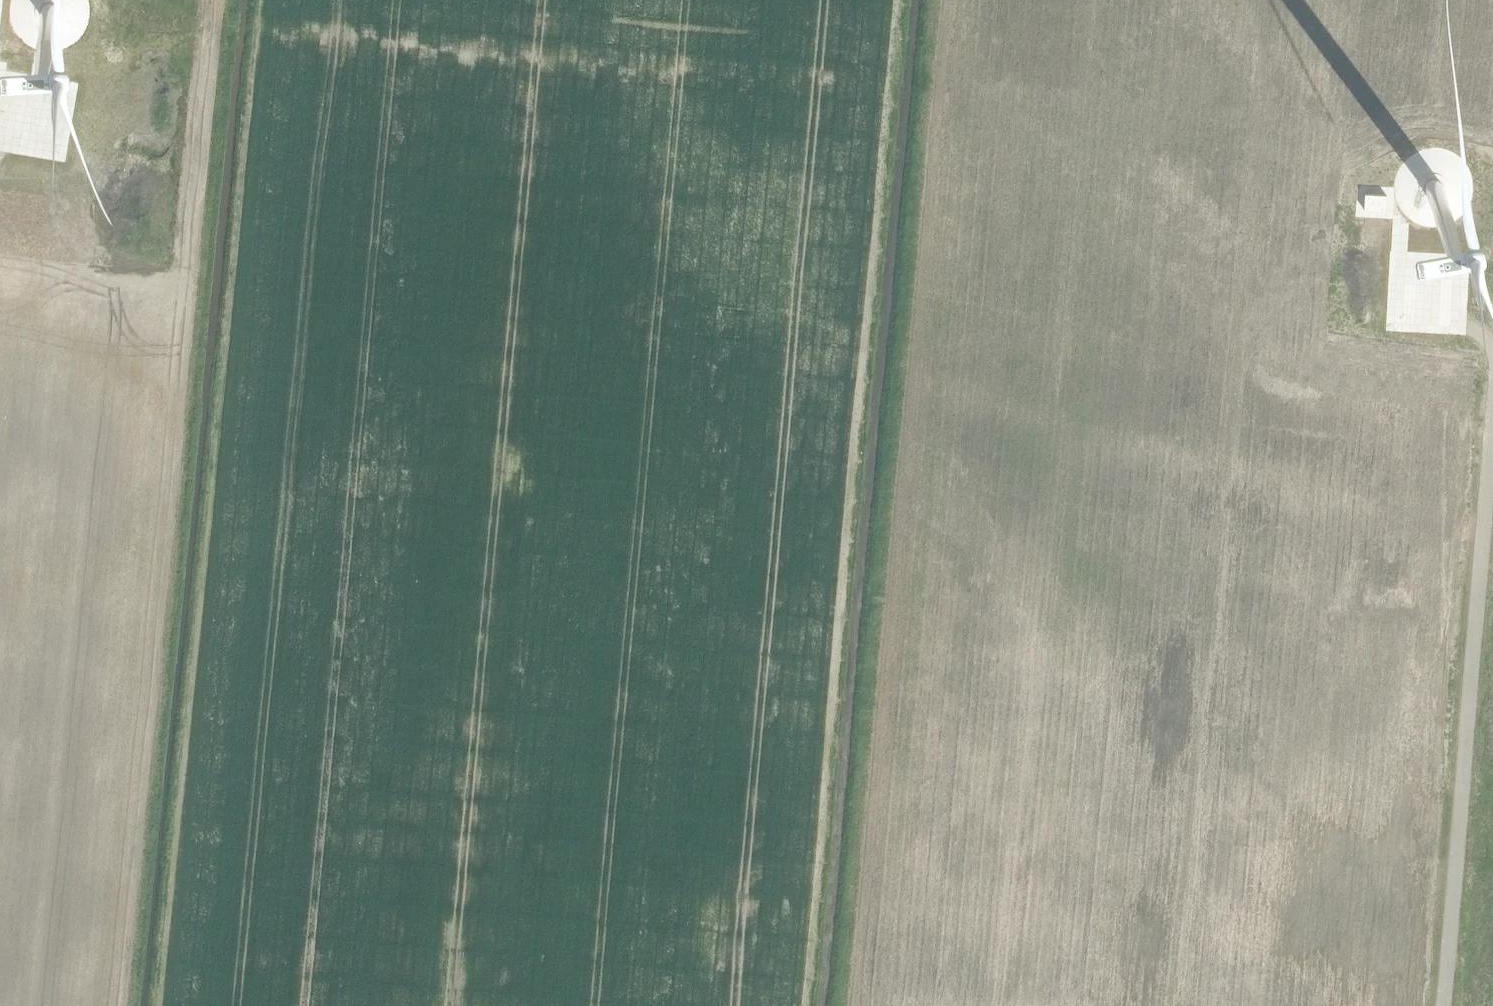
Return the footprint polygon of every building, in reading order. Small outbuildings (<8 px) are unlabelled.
[(60,12),(60,11),(59,10),(59,9),(59,8),(58,7),(58,6),(57,6),(57,5),(56,4),(55,4),(54,3),(53,3),(52,2),(51,2),(50,2),(48,2),(47,3),(46,3),(45,4),(44,4),(43,5),(42,6),(41,8),(41,9),(41,10),(40,11),(40,12),(40,13),(41,14),(41,16),(42,17),(42,18),(43,19),(44,20),(45,20),(46,20),(47,21),(48,21),(49,21),(51,21),(52,21),(53,21),(54,20),(55,20),(56,19),(57,18),(58,17),(59,16),(59,15),(59,14),(59,13),(60,12)] [(1444,187),(1444,186),(1444,185),(1444,184),(1443,184),(1443,183),(1442,182),(1442,181),(1441,180),(1440,180),(1439,179),(1438,179),(1437,178),(1436,178),(1435,178),(1434,178),(1433,178),(1432,178),(1431,179),(1430,179),(1429,180),(1427,181),(1427,182),(1426,183),(1425,184),(1425,186),(1425,187),(1425,188),(1425,189),(1425,190),(1426,191),(1426,192),(1427,193),(1428,194),(1429,195),(1430,196),(1431,196),(1433,197),(1434,197),(1435,197),(1436,197),(1437,196),(1439,196),(1440,195),(1441,194),(1442,194),(1443,193),(1443,192),(1444,190),(1444,189),(1444,187)] [(1364,210),(1386,211),(1387,195),(1365,194),(1364,210)]
